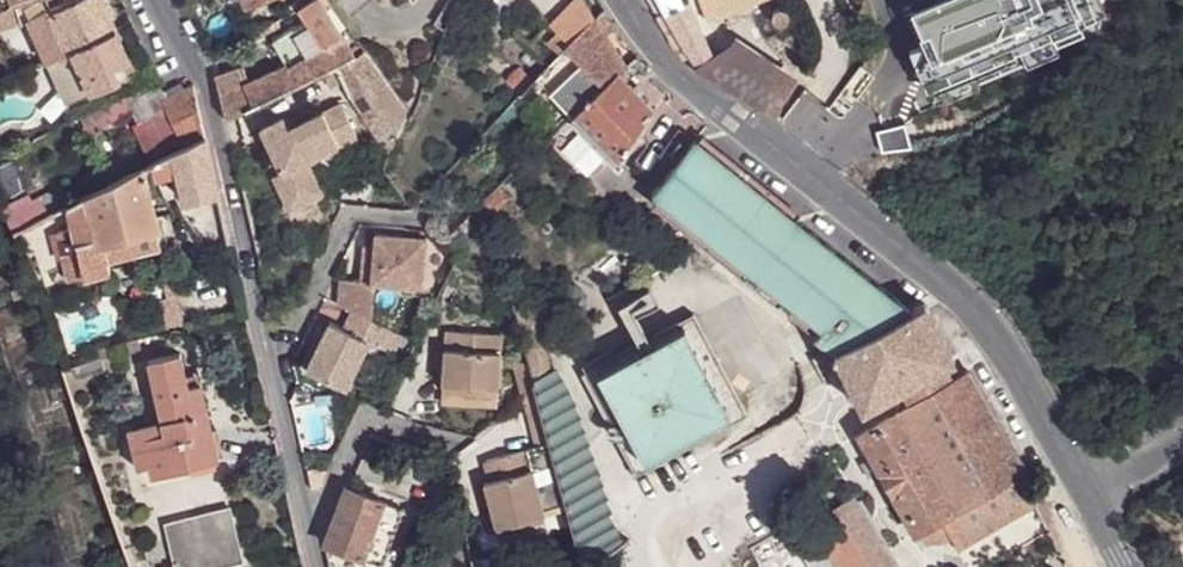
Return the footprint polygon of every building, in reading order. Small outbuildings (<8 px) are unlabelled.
[(50,62),(73,52),(116,33),(101,0),(84,0),(33,22),(50,62)] [(602,12),(590,0),(581,0),(555,27),(561,33),(551,43),(562,53),(568,47),(598,16),(602,12)] [(700,65),(714,56),(694,0),(690,0),(689,1),(688,0),(659,0),(700,65)] [(785,0),(732,0),(708,10),(715,28),(785,0)] [(910,6),(925,41),(909,48),(923,79),(932,74),(944,101),(968,91),(967,87),(959,70),(1019,44),(1027,61),(1028,64),(1062,49),(1060,44),(1055,34),(1082,22),(1108,11),(1103,0),(925,0),(910,6)] [(0,11),(0,29),(28,19),(23,4),(15,6),(0,11)] [(777,17),(775,23),(778,28),(784,31),(790,29),(792,26),(793,20),(789,15),(782,13),(777,17)] [(341,69),(359,61),(330,16),(295,32),(312,63),(293,73),(300,87),(341,69)] [(627,64),(598,16),(568,47),(584,65),(598,80),(603,87),(619,71),(627,64)] [(1055,34),(1060,44),(1086,32),(1082,22),(1055,34)] [(278,40),(288,65),(293,73),(312,63),(295,32),(278,40)] [(116,33),(73,52),(90,91),(120,80),(115,67),(129,61),(116,33)] [(967,87),(1027,61),(1019,44),(959,70),(967,87)] [(584,65),(568,47),(562,53),(546,70),(561,85),(578,69),(584,65)] [(693,69),(776,117),(792,93),(731,51),(719,59),(714,56),(700,65),(693,69)] [(50,62),(26,72),(34,86),(58,77),(68,100),(90,91),(73,52),(50,62)] [(359,61),(341,69),(355,95),(390,152),(410,120),(368,58),(359,61)] [(228,117),(260,104),(252,82),(245,82),(242,65),(217,73),(228,117)] [(260,104),(300,87),(293,73),(288,65),(252,82),(260,104)] [(593,85),(598,80),(584,65),(578,69),(593,85)] [(523,94),(537,79),(527,70),(513,83),(523,94)] [(655,110),(619,71),(603,87),(572,117),(618,163),(638,135),(655,110)] [(154,82),(126,95),(133,110),(138,122),(167,109),(163,103),(154,82)] [(205,132),(195,90),(163,103),(167,109),(138,122),(135,124),(151,156),(205,132)] [(126,95),(99,109),(104,117),(107,122),(133,110),(126,95)] [(841,170),(856,163),(873,151),(912,144),(860,95),(814,149),(841,170)] [(284,117),(262,128),(282,172),(274,176),(290,210),(324,195),(308,161),(358,139),(342,105),(289,129),(284,117)] [(99,109),(83,116),(88,125),(104,117),(99,109)] [(821,324),(844,343),(911,308),(696,137),(661,180),(652,190),(821,324)] [(219,192),(207,139),(152,164),(159,180),(177,174),(183,200),(219,192)] [(862,176),(871,193),(929,169),(920,151),(862,176)] [(145,168),(69,201),(74,221),(59,224),(70,273),(110,264),(107,252),(161,240),(148,183),(159,180),(152,164),(145,168)] [(510,197),(499,186),(484,201),(490,219),(510,197)] [(44,213),(69,201),(64,189),(38,201),(44,213)] [(15,225),(44,213),(38,201),(36,196),(8,208),(15,225)] [(340,280),(338,305),(352,311),(373,320),(375,284),(422,288),(426,239),(375,235),(374,248),(373,261),(362,260),(360,282),(340,280)] [(363,247),(362,260),(373,261),(374,248),(363,247)] [(844,343),(831,349),(863,405),(909,380),(919,397),(860,431),(917,530),(940,517),(958,547),(1034,504),(1017,473),(1025,469),(967,370),(945,383),(936,365),(954,355),(924,301),(911,308),(844,343)] [(345,330),(330,323),(307,370),(347,388),(370,341),(384,347),(393,329),(373,320),(352,311),(345,330)] [(747,413),(692,312),(580,373),(636,476),(747,413)] [(813,334),(831,349),(844,343),(821,324),(813,334)] [(393,329),(384,347),(395,352),(404,334),(393,329)] [(444,386),(498,390),(501,336),(448,332),(444,386)] [(97,352),(100,361),(110,359),(107,349),(97,352)] [(145,441),(150,463),(153,476),(218,461),(218,456),(213,432),(201,384),(187,387),(185,376),(180,352),(149,359),(163,421),(166,436),(145,441)] [(100,361),(76,368),(79,379),(103,371),(100,361)] [(533,386),(529,372),(527,363),(515,366),(524,401),(535,393),(533,386)] [(198,373),(185,376),(187,387),(201,384),(198,373)] [(533,386),(570,485),(587,476),(592,473),(583,456),(586,454),(573,429),(578,427),(564,402),(569,399),(556,374),(533,386)] [(497,409),(498,390),(444,386),(443,404),(497,409)] [(534,439),(546,436),(535,393),(524,401),(534,439)] [(140,465),(150,463),(145,441),(166,436),(163,421),(132,428),(140,465)] [(219,430),(213,432),(218,456),(224,455),(219,430)] [(548,449),(525,455),(540,520),(564,514),(548,449)] [(482,486),(493,532),(540,520),(525,455),(484,465),(489,484),(482,486)] [(898,566),(918,566),(853,458),(839,466),(856,495),(898,566)] [(592,473),(587,476),(592,483),(596,480),(592,473)] [(570,485),(584,521),(604,509),(607,508),(592,483),(587,476),(570,485)] [(405,510),(346,489),(327,545),(387,565),(405,510)] [(856,495),(819,517),(848,566),(898,566),(856,495)] [(604,548),(620,538),(604,509),(584,521),(588,533),(591,532),(598,549),(604,548)] [(230,517),(165,532),(173,566),(243,566),(230,517)] [(544,538),(540,520),(493,532),(497,549),(544,538)]
